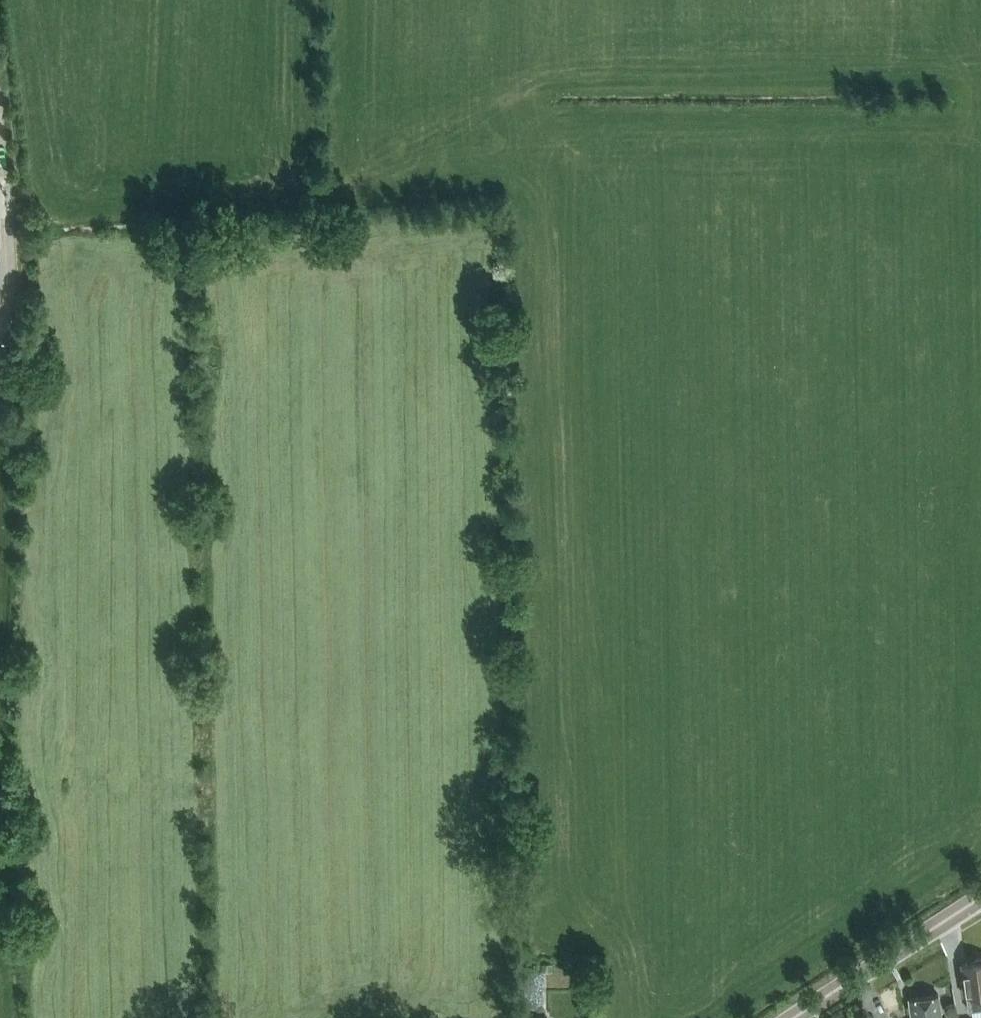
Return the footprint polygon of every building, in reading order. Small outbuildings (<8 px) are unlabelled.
[(960,980),(962,993),(966,993),(968,1008),(980,1007),(980,959),(962,962),(964,979),(960,980)] [(939,993),(909,996),(911,1017),(941,1017),(939,993)]
